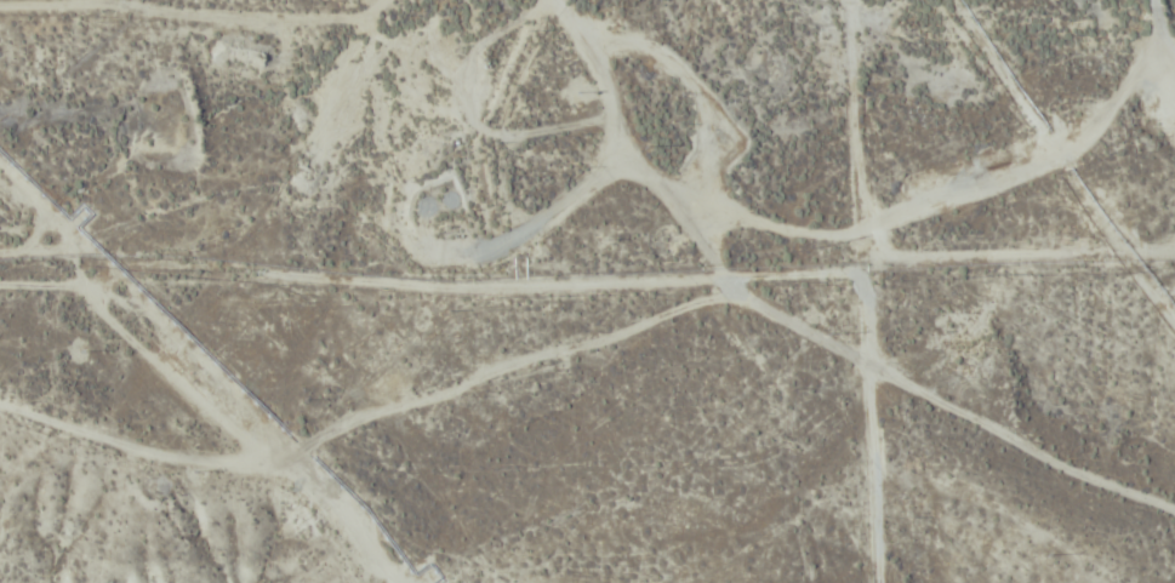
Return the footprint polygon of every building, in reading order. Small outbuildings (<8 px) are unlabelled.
[(460,206),(460,193),(440,193),(440,206),(460,206)]
